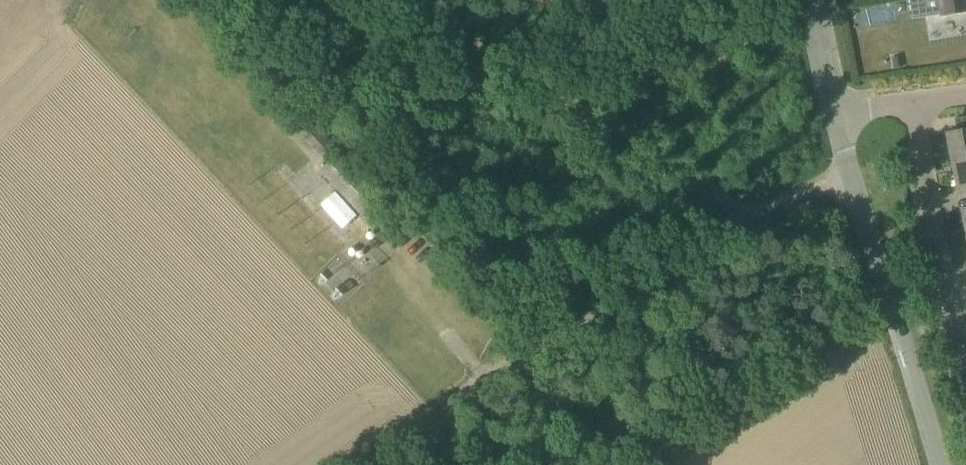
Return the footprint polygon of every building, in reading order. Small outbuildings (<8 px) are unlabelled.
[(913,16),(944,11),(944,12),(946,12),(946,11),(954,10),(954,12),(965,10),(965,0),(910,0),(913,16)] [(320,157),(336,143),(293,94),(281,105),(290,116),(287,119),(320,157)] [(946,134),(951,161),(965,158),(965,130),(946,134)] [(362,214),(380,197),(366,182),(338,153),(320,169),(362,214)] [(965,187),(965,158),(951,161),(957,188),(965,187)]
